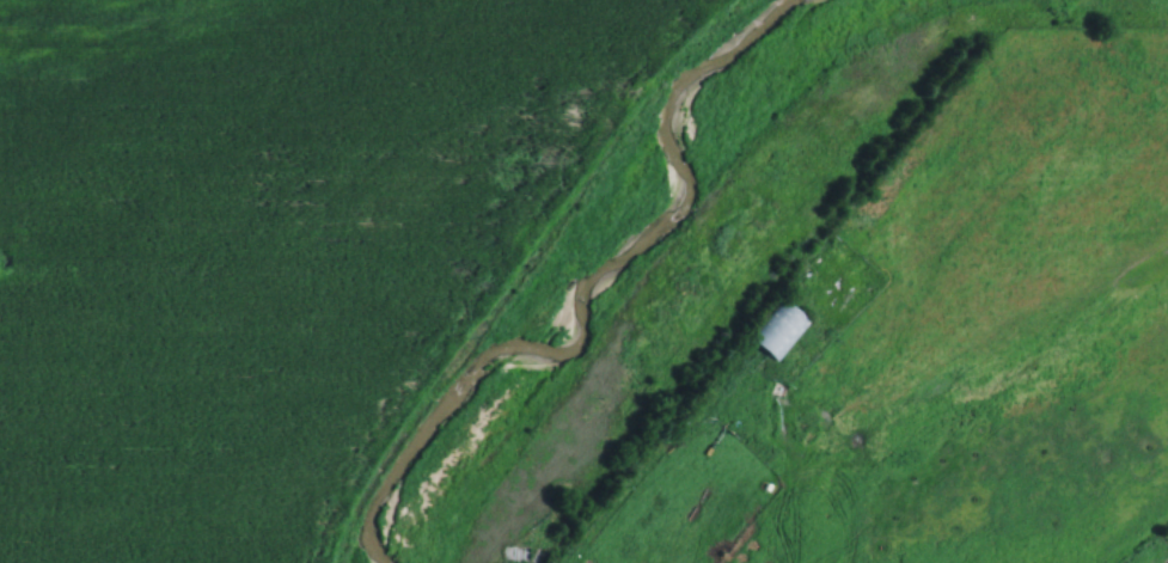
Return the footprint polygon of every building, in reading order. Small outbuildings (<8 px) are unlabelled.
[(772,361),(806,323),(779,299),(746,338),(772,361)]
